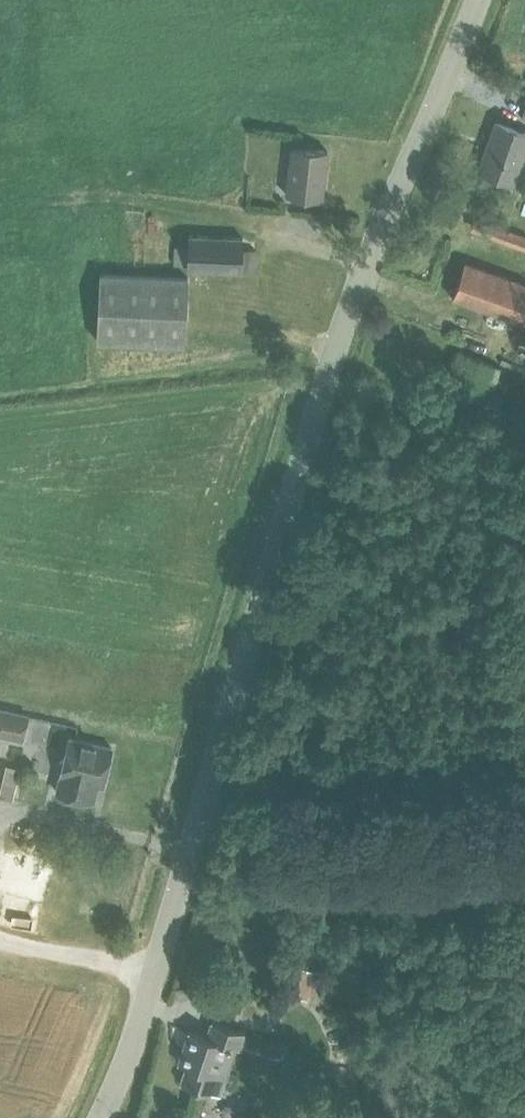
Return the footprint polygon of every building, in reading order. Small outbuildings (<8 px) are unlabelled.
[(524,154),(524,132),(495,121),(488,140),(491,143),(481,170),(515,182),(524,154)] [(321,199),(325,149),(291,145),(286,196),(321,199)] [(300,209),(300,219),(326,220),(326,210),(300,209)] [(471,228),(524,247),(524,232),(476,214),(471,228)] [(190,233),(189,244),(175,244),(174,264),(189,265),(189,268),(255,270),(256,251),(241,250),(241,237),(190,233)] [(466,263),(453,299),(524,324),(524,283),(466,263)] [(184,340),(187,277),(97,273),(93,336),(184,340)] [(29,715),(0,709),(0,734),(23,739),(29,715)] [(104,784),(112,747),(69,738),(64,758),(59,761),(57,770),(61,774),(60,776),(61,776),(58,792),(94,801),(98,783),(104,784)] [(0,794),(0,796),(13,799),(17,783),(3,780),(0,794)] [(308,969),(289,962),(280,990),(299,996),(308,969)] [(175,1106),(211,1117),(213,1117),(221,1094),(208,1089),(224,1042),(239,1048),(245,1029),(212,1018),(206,1036),(190,1031),(179,1063),(188,1067),(183,1082),(175,1106)]
